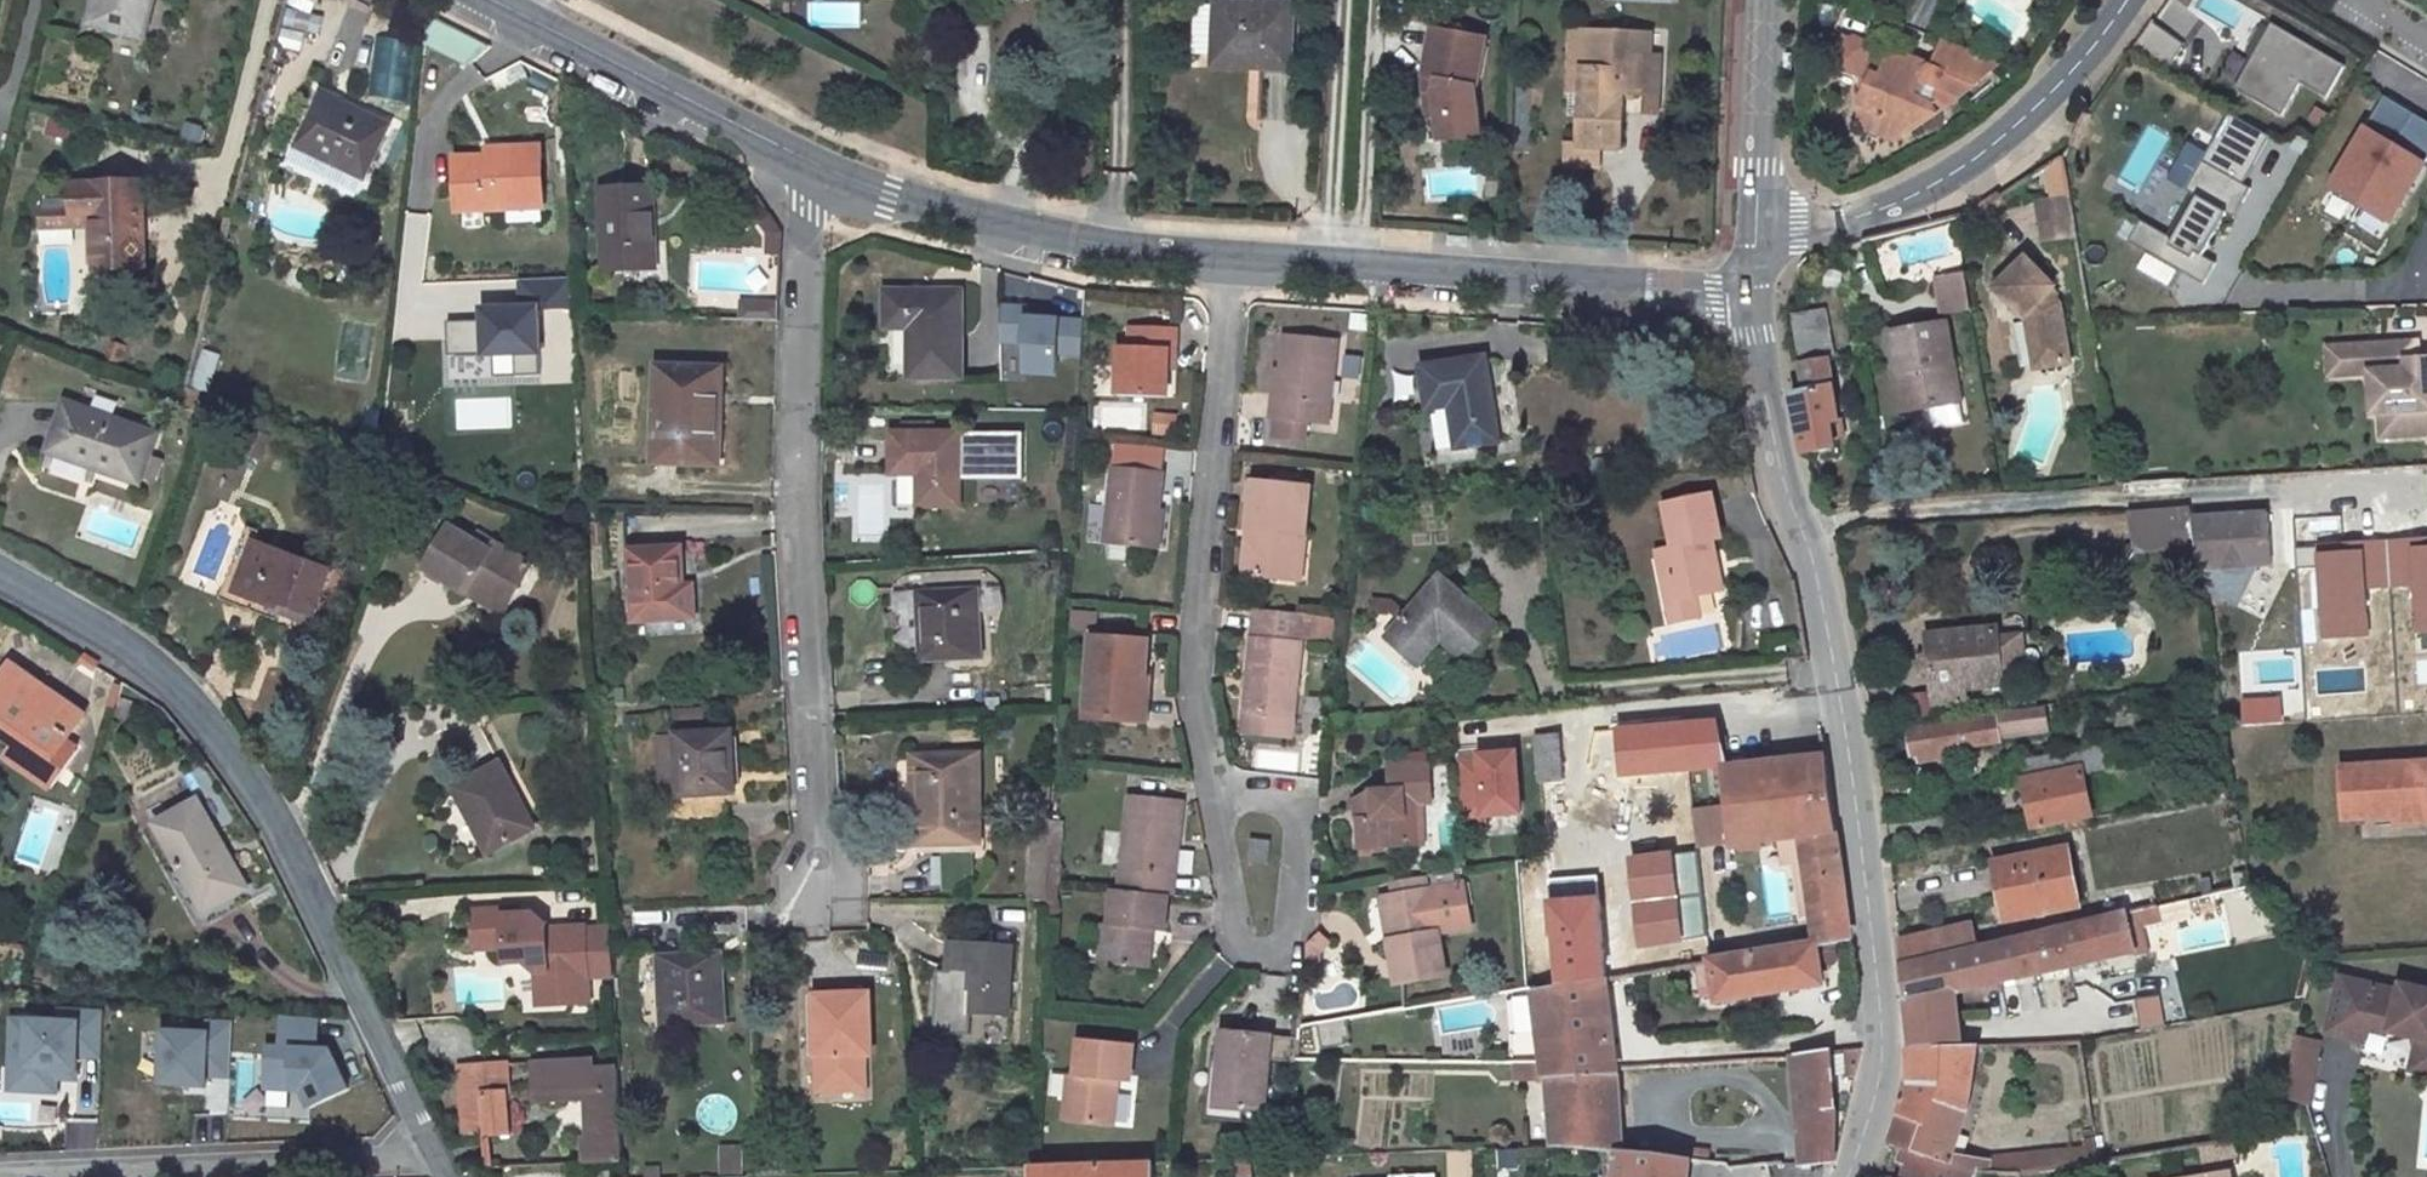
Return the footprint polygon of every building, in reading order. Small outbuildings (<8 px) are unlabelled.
[(79,26),(132,40),(143,0),(87,0),(79,26)] [(1212,8),(1191,6),(1186,50),(1254,58),(1253,67),(1282,70),(1288,10),(1213,2),(1212,8)] [(440,21),(427,46),(476,69),(488,44),(440,21)] [(2165,66),(2180,41),(2147,22),(2132,47),(2165,66)] [(2344,66),(2271,22),(2268,28),(2251,56),(2233,88),(2281,115),(2300,83),(2326,98),(2344,66)] [(2251,56),(2268,28),(2261,24),(2244,52),(2251,56)] [(1427,35),(1416,96),(1421,118),(1436,114),(1442,145),(1480,137),(1469,87),(1475,87),(1483,45),(1469,42),(1458,28),(1446,38),(1427,35)] [(1572,88),(1570,142),(1595,143),(1624,145),(1627,90),(1655,91),(1657,51),(1645,50),(1646,31),(1580,28),(1578,69),(1566,68),(1565,87),(1572,88)] [(1568,28),(1566,68),(1578,69),(1580,28),(1568,28)] [(411,99),(412,38),(375,38),(374,99),(411,99)] [(1927,71),(1956,82),(1968,56),(1937,44),(1927,71)] [(1895,144),(1949,114),(1955,110),(2002,70),(1968,56),(1956,82),(1927,71),(1884,54),(1876,77),(1865,73),(1855,99),(1870,106),(1878,125),(1873,136),(1895,144)] [(389,127),(319,91),(294,146),(363,182),(389,127)] [(2426,160),(2426,122),(2384,96),(2330,187),(2389,223),(2426,160)] [(2225,213),(2234,198),(2242,202),(2244,198),(2250,188),(2242,183),(2269,136),(2228,113),(2184,189),(2189,193),(2195,196),(2172,238),(2165,235),(2139,220),(2127,241),(2202,284),(2214,263),(2201,255),(2225,213)] [(1421,118),(1426,149),(1442,145),(1436,114),(1421,118)] [(49,136),(74,140),(78,120),(53,115),(49,136)] [(1558,161),(1594,164),(1595,143),(1570,142),(1559,141),(1558,161)] [(460,205),(510,202),(510,219),(543,218),(543,193),(541,193),(541,192),(538,143),(497,145),(497,154),(458,155),(460,205)] [(2065,197),(2059,161),(2044,171),(2048,200),(2065,197)] [(139,267),(135,180),(63,184),(64,198),(64,210),(64,211),(33,213),(34,233),(87,231),(88,269),(139,267)] [(2172,238),(2195,196),(2189,193),(2165,235),(2172,238)] [(649,197),(599,199),(604,278),(641,277),(640,256),(651,256),(649,197)] [(2233,218),(2242,202),(2234,198),(2225,213),(2233,218)] [(2033,207),(2040,250),(2073,245),(2065,202),(2033,207)] [(768,217),(754,226),(761,234),(780,234),(768,217)] [(780,259),(780,234),(761,234),(759,259),(780,259)] [(641,277),(653,277),(651,256),(640,256),(641,277)] [(2052,294),(2026,261),(1993,286),(2021,324),(2030,373),(2065,368),(2055,309),(2047,299),(2052,294)] [(492,367),(550,366),(549,308),(574,308),(574,278),(522,279),(522,305),(491,306),(492,367)] [(1936,288),(1941,317),(1969,313),(1964,284),(1936,288)] [(957,298),(883,299),(882,333),(909,332),(910,384),(957,383),(957,298)] [(1818,306),(1782,316),(1794,358),(1830,348),(1818,306)] [(1087,354),(1089,320),(1033,321),(1032,311),(1006,312),(1007,348),(1033,347),(1033,378),(1063,377),(1063,355),(1087,354)] [(489,354),(488,321),(446,323),(448,356),(489,354)] [(1907,376),(1913,415),(1930,413),(1959,408),(1946,330),(1890,338),(1896,377),(1907,376)] [(1188,335),(1139,331),(1136,363),(1129,362),(1125,411),(1174,414),(1176,391),(1177,366),(1185,366),(1188,335)] [(1285,342),(1279,398),(1273,397),(1271,419),(1274,419),(1272,441),(1306,444),(1308,423),(1328,425),(1337,346),(1285,342)] [(2362,375),(2365,415),(2373,414),(2381,414),(2383,438),(2426,435),(2426,377),(2415,367),(2415,361),(2413,342),(2351,348),(2345,353),(2347,371),(2353,376),(2362,375)] [(2351,348),(2324,350),(2326,378),(2353,376),(2347,371),(2345,353),(2351,348)] [(196,389),(214,393),(222,353),(204,349),(196,389)] [(498,373),(497,357),(460,358),(461,374),(498,373)] [(1490,443),(1484,359),(1422,362),(1424,405),(1444,405),(1447,444),(1490,443)] [(2415,361),(2415,367),(2426,377),(2426,362),(2426,360),(2415,361)] [(1801,457),(1826,453),(1819,426),(1834,424),(1820,362),(1800,366),(1804,391),(1790,394),(1801,457)] [(1176,391),(1184,391),(1185,366),(1177,366),(1176,391)] [(712,369),(655,368),(653,464),(718,467),(719,433),(711,433),(712,369)] [(1913,415),(1907,376),(1896,377),(1903,417),(1913,415)] [(512,428),(511,396),(453,399),(454,430),(512,428)] [(43,449),(132,484),(137,469),(148,473),(154,458),(143,454),(150,436),(61,402),(43,449)] [(1959,408),(1930,413),(1933,433),(1963,429),(1959,408)] [(2381,414),(2373,414),(2375,439),(2383,438),(2381,414)] [(956,441),(890,440),(890,480),(916,479),(916,513),(957,512),(957,487),(956,441)] [(1019,488),(1020,442),(956,441),(957,487),(1019,488)] [(1167,476),(1170,449),(1118,445),(1116,470),(1167,476)] [(1167,476),(1116,470),(1107,547),(1159,552),(1167,476)] [(1280,487),(1301,489),(1302,479),(1280,476),(1280,487)] [(2128,550),(2195,546),(2191,520),(2185,484),(2124,487),(2125,495),(2126,514),(2128,550)] [(1280,487),(1252,485),(1244,576),(1292,581),(1295,537),(1305,538),(1310,490),(1301,489),(1280,487)] [(1721,596),(1710,545),(1719,543),(1709,500),(1662,511),(1672,553),(1655,556),(1662,587),(1671,584),(1676,606),(1721,596)] [(2361,506),(2283,513),(2287,567),(2366,560),(2361,506)] [(2195,546),(2202,588),(2236,608),(2258,567),(2270,567),(2266,514),(2191,520),(2195,546)] [(502,605),(531,568),(495,542),(491,548),(475,536),(455,520),(425,562),(460,587),(466,579),(502,605)] [(495,542),(480,530),(475,536),(491,548),(495,542)] [(1292,581),(1302,582),(1305,538),(1295,537),(1292,581)] [(329,575),(253,544),(234,594),(268,608),(266,612),(308,629),(329,575)] [(677,553),(628,554),(631,621),(689,620),(689,592),(678,592),(677,553)] [(460,587),(496,614),(502,605),(466,579),(460,587)] [(1496,630),(1439,581),(1385,641),(1417,668),(1440,642),(1466,663),(1496,630)] [(1662,587),(1667,607),(1676,606),(1671,584),(1662,587)] [(971,594),(910,598),(915,669),(976,665),(971,594)] [(1373,598),(1366,611),(1382,619),(1389,606),(1373,598)] [(1289,714),(1299,614),(1257,610),(1246,709),(1244,728),(1287,733),(1289,714)] [(1996,640),(1996,631),(1926,638),(1934,709),(1963,706),(1962,691),(2001,687),(2000,681),(1996,640)] [(2021,638),(1996,640),(2000,681),(2024,679),(2021,638)] [(1144,644),(1096,640),(1090,721),(1127,724),(1129,680),(1141,680),(1144,644)] [(1417,668),(1442,689),(1466,663),(1440,642),(1417,668)] [(0,681),(0,738),(20,749),(9,770),(54,796),(76,756),(62,748),(78,721),(2,677),(0,681)] [(1127,724),(1138,725),(1141,680),(1129,680),(1127,724)] [(1995,738),(2046,729),(2042,706),(1992,713),(1993,718),(1995,738)] [(1995,738),(1993,718),(1904,732),(1908,757),(1996,744),(1995,738)] [(1717,726),(1618,739),(1620,755),(1623,784),(1722,772),(1717,726)] [(727,727),(672,731),(681,823),(726,819),(723,789),(721,768),(730,766),(727,727)] [(1563,779),(1560,734),(1538,737),(1542,781),(1563,779)] [(1618,739),(1594,742),(1597,757),(1620,755),(1618,739)] [(1452,751),(1456,821),(1514,818),(1510,748),(1452,751)] [(2017,763),(2031,830),(2090,818),(2076,751),(2017,763)] [(1722,772),(1731,851),(1796,842),(1811,922),(1837,918),(1846,913),(1843,889),(1825,758),(1722,772)] [(970,759),(911,761),(914,848),(973,846),(970,759)] [(529,823),(494,760),(449,786),(485,847),(529,823)] [(1427,804),(1424,762),(1385,765),(1387,786),(1362,788),(1364,816),(1357,817),(1358,845),(1408,841),(1405,805),(1427,804)] [(204,765),(183,776),(197,801),(218,790),(204,765)] [(2337,770),(2341,825),(2389,822),(2389,827),(2426,825),(2426,765),(2337,770)] [(723,789),(733,789),(730,766),(721,768),(723,789)] [(1182,804),(1129,799),(1121,895),(1169,899),(1172,841),(1179,842),(1182,804)] [(250,891),(197,801),(156,825),(183,871),(178,874),(203,918),(250,891)] [(1272,848),(1251,845),(1248,870),(1270,873),(1272,848)] [(2072,908),(2060,851),(1991,863),(2003,921),(2072,908)] [(1392,891),(1419,887),(1416,872),(1389,876),(1392,891)] [(1392,891),(1387,892),(1394,934),(1386,936),(1393,979),(1443,972),(1437,930),(1470,924),(1463,881),(1429,886),(1419,887),(1392,891)] [(1379,894),(1386,936),(1394,934),(1387,892),(1379,894)] [(1556,940),(1559,989),(1605,982),(1598,903),(1567,903),(1567,893),(1552,893),(1551,940),(1556,940)] [(1121,895),(1115,894),(1112,931),(1106,930),(1103,970),(1151,974),(1153,935),(1166,936),(1169,899),(1121,895)] [(501,904),(469,906),(471,945),(501,944),(502,959),(521,958),(532,968),(534,986),(560,984),(560,1000),(587,998),(583,921),(545,923),(544,919),(532,909),(508,910),(501,910),(501,904)] [(1811,922),(1815,949),(1834,946),(1849,944),(1846,913),(1837,918),(1811,922)] [(2035,974),(2138,964),(2125,919),(1979,947),(1980,949),(1901,966),(1902,989),(1952,984),(2035,974)] [(1901,966),(1980,949),(1979,947),(1973,924),(1899,942),(1901,966)] [(976,964),(974,1000),(974,1008),(1010,1010),(1013,943),(954,939),(953,963),(976,964)] [(1815,949),(1712,964),(1715,988),(1717,1002),(1772,994),(1820,987),(1815,957),(1836,955),(1834,946),(1815,949)] [(721,950),(662,952),(665,1024),(724,1022),(721,950)] [(951,999),(974,1000),(976,964),(953,963),(951,999)] [(1712,964),(1698,967),(1702,990),(1715,988),(1712,964)] [(1538,1013),(1540,1063),(1541,1077),(1545,1077),(1614,1070),(1605,982),(1559,989),(1537,993),(1520,995),(1521,1015),(1538,1013)] [(560,984),(534,986),(535,1001),(560,1000),(560,984)] [(1956,1047),(1952,984),(1902,989),(1905,1051),(1909,1050),(1956,1047)] [(2386,1040),(2387,1034),(2399,1036),(2397,1042),(2413,1046),(2406,1078),(2426,1084),(2426,996),(2395,989),(2393,998),(2334,985),(2321,1040),(2359,1050),(2363,1034),(2386,1040)] [(869,1000),(817,1000),(817,1094),(862,1094),(863,1060),(871,1060),(869,1000)] [(348,1089),(329,1049),(316,1049),(318,1018),(282,1015),(280,1047),(267,1047),(265,1089),(302,1091),(310,1107),(348,1089)] [(62,1079),(89,1079),(89,1017),(11,1017),(11,1094),(62,1094),(62,1079)] [(995,1042),(1000,1026),(978,1020),(973,1036),(995,1042)] [(230,1076),(233,1023),(207,1022),(207,1033),(162,1031),(160,1084),(205,1086),(206,1075),(230,1076)] [(1299,1037),(1232,1030),(1229,1067),(1232,1068),(1228,1104),(1248,1106),(1268,1108),(1273,1059),(1297,1061),(1299,1037)] [(2399,1036),(2387,1034),(2386,1040),(2397,1042),(2399,1036)] [(2310,1106),(2316,1039),(2288,1036),(2281,1103),(2310,1106)] [(1132,1050),(1080,1045),(1076,1082),(1068,1081),(1062,1128),(1114,1134),(1117,1089),(1129,1090),(1132,1050)] [(1966,1111),(1975,1046),(1956,1047),(1909,1050),(1905,1097),(1897,1120),(1920,1128),(1911,1155),(1954,1171),(1953,1176),(1977,1176),(2020,1176),(2098,1164),(2094,1150),(1982,1161),(1951,1155),(1966,1111)] [(1797,1070),(1796,1106),(1799,1166),(1832,1162),(1830,1053),(1796,1059),(1797,1070)] [(594,1089),(596,1142),(585,1143),(585,1162),(621,1161),(617,1088),(616,1068),(585,1070),(585,1056),(538,1058),(540,1091),(540,1103),(561,1101),(560,1091),(594,1089)] [(1786,1059),(1786,1070),(1797,1070),(1796,1059),(1786,1059)] [(505,1062),(459,1064),(462,1131),(508,1128),(505,1062)] [(1229,1067),(1220,1066),(1215,1117),(1247,1120),(1248,1106),(1228,1104),(1232,1068),(1229,1067)] [(1595,1129),(1617,1128),(1614,1070),(1545,1077),(1554,1154),(1595,1158),(1595,1129)] [(1888,1145),(1911,1155),(1920,1128),(1897,1120),(1888,1145)] [(1619,1160),(1617,1128),(1595,1129),(1595,1158),(1619,1160)] [(744,1174),(744,1145),(720,1145),(720,1174),(744,1174)] [(1954,1171),(1911,1155),(1902,1176),(1953,1176),(1954,1171)] [(1688,1161),(1619,1160),(1617,1176),(1686,1176),(1688,1161)] [(1240,1162),(1241,1174),(1253,1173),(1252,1162),(1240,1162)] [(1721,1169),(1722,1176),(1760,1176),(1758,1164),(1721,1169)] [(1156,1165),(1033,1170),(1033,1176),(1156,1176),(1156,1165)]
